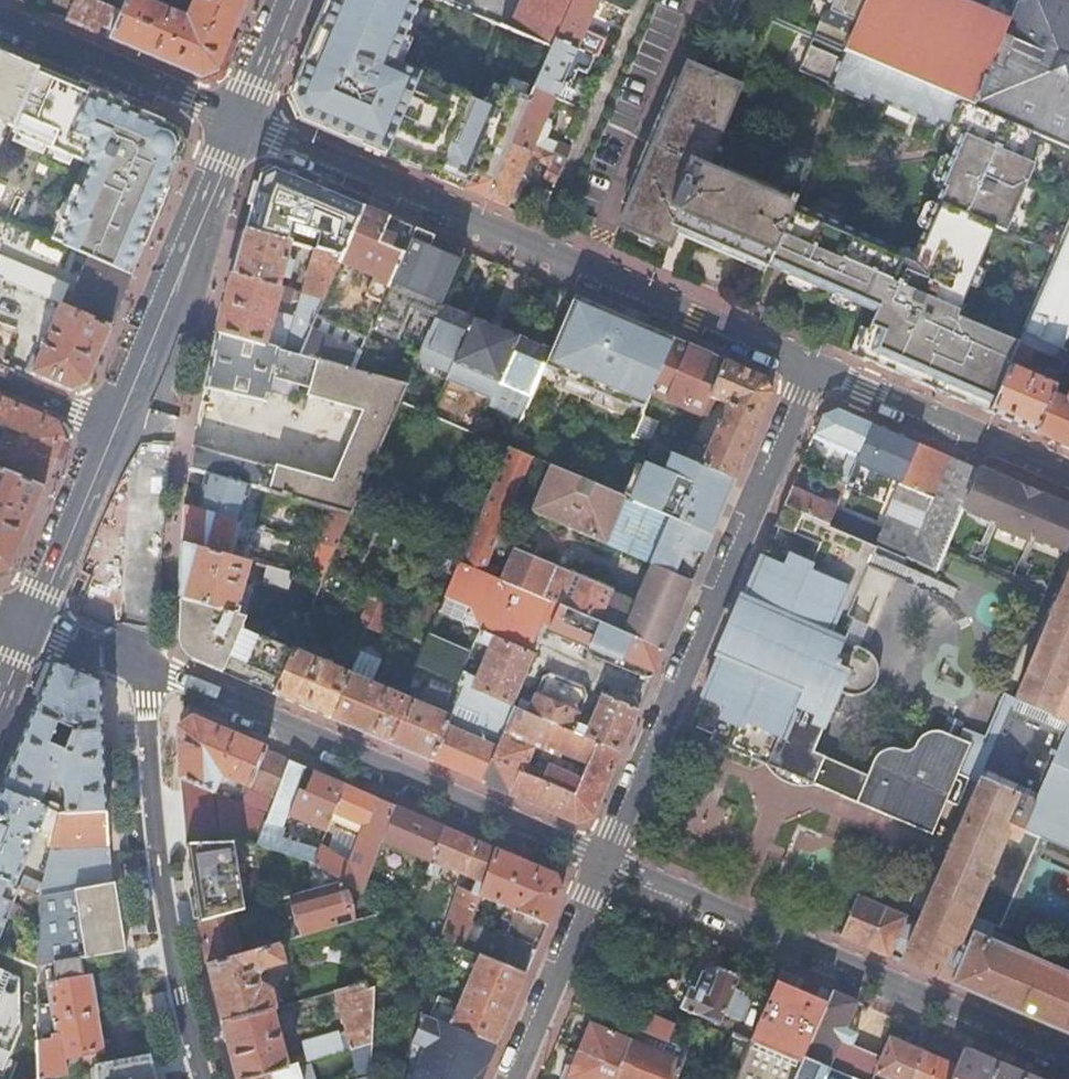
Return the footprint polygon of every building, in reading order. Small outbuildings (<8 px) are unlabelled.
[(66,21),(74,24),(110,40),(126,0),(75,0),(66,21)] [(145,0),(126,0),(110,40),(166,63),(201,78),(217,72),(247,0),(193,0),(186,17),(145,0)] [(299,78),(291,96),(302,122),(340,139),(386,157),(389,150),(420,79),(421,76),(392,65),(419,0),(332,0),(299,78)] [(523,2),(517,0),(439,0),(450,4),(501,26),(553,47),(557,38),(573,0),(524,0),(523,2)] [(593,54),(595,48),(589,45),(588,47),(580,43),(589,21),(594,23),(596,19),(598,13),(593,11),(598,0),(573,0),(557,38),(587,51),(593,54)] [(629,12),(604,0),(598,0),(593,11),(598,13),(624,25),(629,12)] [(845,50),(866,0),(830,0),(828,6),(814,37),(845,50)] [(845,50),(933,87),(1034,130),(1068,145),(1068,0),(990,0),(986,9),(966,0),(866,0),(845,50)] [(986,9),(990,0),(966,0),(986,9)] [(919,119),(933,87),(845,50),(814,37),(813,36),(798,71),(829,85),(828,87),(869,104),(872,99),(919,119)] [(556,98),(565,102),(571,88),(580,67),(588,71),(595,55),(593,54),(557,38),(553,47),(543,71),(535,88),(556,98)] [(14,128),(38,69),(0,53),(0,123),(14,128)] [(721,133),(742,86),(695,67),(624,227),(669,246),(677,228),(679,230),(686,233),(767,267),(768,267),(775,251),(793,208),(794,206),(796,200),(790,197),(786,204),(705,169),(721,133)] [(14,128),(12,133),(15,134),(46,147),(56,151),(72,158),(91,166),(80,191),(66,226),(64,231),(68,233),(62,247),(89,258),(126,274),(133,255),(138,244),(145,247),(181,160),(177,159),(183,146),(176,131),(163,126),(164,122),(156,119),(150,116),(38,69),(14,128)] [(420,79),(389,150),(404,155),(406,151),(424,159),(422,163),(465,181),(490,192),(511,144),(530,98),(507,88),(499,106),(485,100),(484,104),(420,79)] [(1012,362),(1020,343),(962,316),(958,315),(963,303),(971,284),(979,266),(996,225),(1008,230),(1037,162),(1022,156),(1034,130),(933,87),(919,119),(947,131),(959,136),(955,145),(950,157),(939,183),(937,188),(940,189),(933,204),(923,230),(914,251),(909,261),(885,251),(887,246),(867,239),(842,298),(850,301),(875,312),(867,330),(859,349),(864,351),(861,359),(923,385),(989,413),(1009,368),(1012,362)] [(511,144),(563,168),(570,150),(547,140),(550,134),(552,128),(545,124),(556,98),(535,88),(530,98),(511,144)] [(959,136),(947,131),(945,136),(947,142),(955,145),(959,136)] [(46,147),(15,134),(11,142),(42,155),(46,147)] [(487,200),(509,209),(511,203),(521,181),(525,170),(530,159),(535,161),(548,167),(543,178),(556,184),(563,168),(511,144),(490,192),(487,200)] [(72,158),(56,151),(53,159),(69,166),(72,158)] [(934,181),(939,183),(950,157),(945,156),(939,158),(932,175),(934,181)] [(530,172),(535,161),(530,159),(525,170),(530,172)] [(247,222),(245,230),(290,242),(294,227),(321,234),(316,249),(340,256),(362,206),(305,181),(275,169),(268,172),(259,176),(247,222)] [(532,176),(530,172),(525,170),(521,181),(525,184),(530,182),(532,176)] [(521,181),(511,203),(517,202),(521,193),(525,184),(521,181)] [(73,188),(58,223),(66,226),(80,191),(73,188)] [(842,298),(867,239),(841,226),(845,216),(813,202),(808,212),(794,206),(793,208),(775,251),(768,267),(778,271),(787,274),(812,285),(832,293),(842,298)] [(918,228),(923,230),(933,204),(929,203),(923,205),(916,222),(918,228)] [(362,206),(340,256),(338,261),(371,276),(364,293),(382,301),(413,228),(408,225),(362,206)] [(431,235),(413,228),(382,301),(372,325),(396,335),(414,294),(420,297),(440,305),(464,249),(431,235)] [(237,261),(234,274),(278,287),(281,277),(289,279),(294,261),(285,259),(290,242),(245,230),(237,261)] [(1020,343),(1030,347),(1035,349),(1050,355),(1057,358),(1062,346),(1068,330),(1068,230),(1020,343)] [(896,250),(887,246),(885,251),(909,261),(914,251),(904,247),(896,250)] [(302,294),(322,299),(338,261),(340,256),(316,249),(302,294)] [(126,274),(89,258),(68,309),(111,327),(128,287),(132,277),(126,274)] [(60,305),(67,287),(3,259),(0,266),(0,280),(2,281),(60,305)] [(985,268),(979,266),(971,284),(977,287),(980,286),(986,271),(985,268)] [(226,302),(218,333),(264,345),(270,322),(276,324),(278,317),(272,316),(276,300),(290,304),(291,299),(300,301),(285,351),(298,354),(315,316),(322,299),(302,294),(278,287),(234,274),(226,302)] [(812,285),(787,274),(785,279),(788,285),(805,292),(810,290),(812,285)] [(831,302),(838,306),(842,298),(832,293),(829,300),(831,302)] [(558,371),(556,375),(629,406),(631,403),(645,409),(652,394),(675,339),(623,317),(594,305),(573,295),(549,352),(544,365),(558,371)] [(420,297),(414,309),(434,318),(440,305),(420,297)] [(842,298),(838,306),(845,308),(847,308),(850,301),(842,298)] [(967,305),(963,303),(958,315),(962,316),(967,305)] [(96,365),(111,327),(68,309),(60,305),(38,357),(32,354),(25,371),(71,390),(87,385),(96,365)] [(455,311),(440,305),(434,318),(417,358),(448,372),(471,318),(455,311)] [(190,470),(250,486),(330,508),(351,514),(406,385),(353,370),(367,338),(315,316),(298,354),(285,351),(264,345),(218,333),(206,387),(238,394),(266,401),(271,377),(309,388),(307,395),(363,410),(333,481),(275,466),(274,468),(194,446),(190,470)] [(496,326),(472,316),(471,318),(448,372),(445,380),(492,400),(518,339),(519,336),(496,326)] [(859,326),(848,353),(861,359),(864,351),(859,349),(867,330),(859,326)] [(3,362),(11,342),(0,337),(0,360),(3,362)] [(532,345),(518,339),(492,400),(489,406),(520,419),(544,365),(549,352),(532,345)] [(709,397),(725,361),(716,357),(675,339),(652,394),(704,417),(705,417),(708,410),(710,410),(715,400),(709,397)] [(1030,347),(1020,343),(1012,362),(1019,365),(1023,355),(1025,356),(1030,347)] [(1047,362),(1050,355),(1035,349),(1032,356),(1047,362)] [(686,460),(734,481),(772,393),(765,378),(747,370),(725,361),(709,397),(715,400),(725,405),(706,450),(692,445),(686,460)] [(1068,377),(1068,364),(1066,362),(1061,374),(1056,385),(1064,388),(1068,377)] [(1027,429),(1035,433),(1051,395),(1056,385),(1061,374),(1055,371),(1048,384),(1044,383),(1046,375),(1027,367),(1024,374),(1009,368),(989,413),(1027,429)] [(1066,401),(1051,395),(1035,433),(1068,447),(1068,395),(1066,401)] [(1,397),(0,400),(0,426),(7,429),(0,447),(0,470),(44,489),(55,461),(65,437),(59,421),(1,397)] [(859,458),(873,424),(839,409),(822,415),(815,432),(853,448),(850,454),(859,458)] [(633,437),(650,445),(659,423),(642,416),(633,437)] [(900,482),(917,443),(908,439),(873,424),(859,458),(856,464),(900,482)] [(853,448),(815,432),(812,440),(827,446),(843,453),(850,454),(853,448)] [(875,545),(878,546),(936,570),(962,508),(979,469),(969,465),(917,443),(900,482),(899,485),(931,497),(924,515),(927,516),(920,533),(886,518),(881,530),(875,545)] [(508,448),(459,562),(495,578),(498,571),(485,565),(529,465),(541,470),(545,463),(508,448)] [(723,509),(734,481),(686,460),(663,450),(648,485),(643,483),(635,502),(712,535),(723,509)] [(847,485),(856,464),(859,458),(850,454),(838,482),(847,485)] [(531,512),(650,563),(692,581),(702,557),(712,535),(635,502),(592,483),(585,498),(584,495),(583,494),(581,493),(579,492),(576,493),(582,479),(550,466),(531,512)] [(962,508),(984,516),(987,507),(1001,513),(995,526),(1029,540),(1035,527),(1050,533),(1046,543),(1064,550),(1068,539),(1068,507),(1030,490),(979,469),(962,508)] [(10,569),(26,531),(44,489),(0,470),(0,573),(10,569)] [(199,497),(196,511),(234,521),(241,523),(250,486),(190,470),(188,482),(202,486),(199,497)] [(823,503),(837,509),(847,485),(838,482),(833,480),(823,503)] [(892,502),(924,515),(931,497),(899,485),(892,502)] [(791,490),(783,506),(829,526),(836,511),(837,509),(823,503),(808,497),(791,490)] [(892,502),(886,518),(920,533),(927,516),(924,515),(892,502)] [(788,555),(784,566),(857,597),(878,546),(875,545),(829,526),(783,506),(779,516),(775,527),(814,543),(805,562),(788,555)] [(987,507),(984,516),(982,520),(995,526),(1001,513),(987,507)] [(230,540),(234,521),(196,511),(184,508),(183,519),(181,544),(245,562),(249,545),(230,540)] [(335,550),(351,514),(330,508),(320,547),(335,550)] [(829,526),(875,545),(881,530),(836,511),(829,526)] [(1035,527),(1029,540),(1044,547),(1046,543),(1050,533),(1035,527)] [(245,562),(181,544),(180,584),(180,599),(245,617),(251,592),(243,589),(250,563),(245,562)] [(335,550),(320,547),(312,579),(322,583),(335,550)] [(514,548),(500,580),(663,650),(669,634),(692,581),(650,563),(642,582),(633,602),(610,592),(611,590),(514,548)] [(80,570),(71,594),(75,596),(83,599),(107,608),(122,569),(86,555),(80,570)] [(876,758),(868,775),(814,752),(816,747),(839,692),(844,695),(850,697),(856,697),(862,695),(867,692),(871,690),(873,687),(875,684),(877,681),(878,676),(878,669),(877,664),(874,658),(870,653),(866,650),(863,649),(858,647),(845,642),(855,619),(849,616),(857,597),(784,566),(762,557),(702,699),(689,730),(791,776),(933,836),(947,802),(959,807),(970,780),(979,784),(1016,699),(1004,693),(986,737),(964,728),(960,739),(941,732),(936,731),(932,732),(928,733),(923,736),(920,740),(918,743),(916,746),(913,749),(909,751),(906,750),(905,752),(897,749),(891,749),(885,750),(883,752),(879,754),(876,758)] [(500,580),(495,578),(459,562),(416,664),(424,668),(463,684),(513,706),(619,753),(640,704),(637,701),(635,697),(632,695),(632,697),(616,690),(612,700),(601,695),(596,706),(591,718),(580,713),(587,696),(584,688),(551,674),(543,677),(531,704),(515,697),(533,654),(528,652),(541,625),(549,628),(548,630),(583,645),(587,651),(646,677),(649,676),(651,677),(663,650),(500,580)] [(289,588),(293,574),(267,567),(263,581),(289,588)] [(1016,699),(979,784),(1035,801),(1067,725),(1068,726),(1068,575),(1016,699)] [(398,603),(381,596),(366,629),(384,637),(398,603)] [(221,673),(274,696),(281,680),(293,650),(300,634),(245,617),(180,599),(179,643),(181,648),(189,659),(214,670),(221,673)] [(450,716),(463,684),(424,668),(411,699),(370,682),(380,659),(358,649),(348,672),(347,672),(328,719),(351,729),(431,762),(449,719),(450,716)] [(314,712),(328,719),(347,672),(293,650),(281,680),(274,696),(314,712)] [(35,707),(33,713),(58,723),(53,734),(68,740),(73,729),(75,730),(103,730),(101,681),(54,663),(35,707)] [(513,706),(463,684),(450,716),(449,719),(431,762),(456,773),(482,784),(499,741),(513,706)] [(482,784),(577,824),(592,818),(613,768),(619,753),(513,706),(499,741),(482,784)] [(49,745),(53,734),(58,723),(33,713),(9,768),(1,790),(59,814),(107,812),(103,747),(103,730),(75,730),(73,729),(68,740),(64,751),(49,745)] [(183,780),(187,846),(217,845),(215,794),(268,816),(288,761),(264,751),(241,741),(194,721),(180,730),(183,780)] [(1067,725),(1035,801),(1068,816),(1068,726),(1067,725)] [(306,768),(288,761),(268,816),(257,846),(315,865),(344,785),(316,773),(307,794),(302,792),(298,790),(306,768)] [(1035,801),(979,784),(919,925),(857,899),(843,933),(842,936),(858,942),(913,965),(1068,1032),(1068,977),(989,943),(992,934),(996,926),(1001,929),(1031,859),(1013,852),(1018,840),(1022,830),(1029,815),(1035,801)] [(380,842),(393,806),(369,795),(344,785),(315,865),(342,882),(362,894),(377,851),(380,842)] [(21,888),(37,895),(42,883),(24,876),(22,881),(18,879),(39,829),(54,835),(42,897),(114,884),(110,854),(107,812),(59,814),(1,790),(0,791),(0,880),(21,888)] [(1035,801),(1029,815),(1068,832),(1068,816),(1035,801)] [(401,809),(393,806),(380,842),(431,863),(444,827),(401,809)] [(1029,815),(1022,830),(1068,850),(1068,832),(1029,815)] [(487,845),(444,827),(431,863),(427,875),(435,878),(440,865),(468,877),(464,890),(460,888),(442,941),(454,946),(462,950),(471,922),(479,897),(495,849),(487,845)] [(1035,848),(1018,840),(1013,852),(1031,859),(1035,848)] [(231,913),(246,909),(239,869),(234,844),(217,845),(187,846),(194,884),(200,922),(231,913)] [(253,845),(234,844),(239,869),(257,866),(253,845)] [(526,862),(495,849),(479,897),(503,906),(508,906),(510,904),(512,899),(518,901),(515,908),(514,907),(503,934),(471,922),(462,950),(526,976),(542,937),(562,890),(556,875),(526,862)] [(21,888),(0,880),(0,939),(21,888)] [(351,916),(341,882),(283,899),(296,939),(378,916),(379,913),(371,904),(356,909),(356,914),(351,916)] [(55,964),(82,959),(126,951),(118,907),(114,884),(42,897),(40,966),(55,964)] [(240,945),(231,913),(200,922),(202,933),(206,957),(208,965),(249,954),(249,952),(275,945),(271,936),(240,945)] [(279,944),(275,945),(249,952),(249,954),(208,965),(215,994),(222,1025),(273,1010),(277,1009),(272,992),(260,985),(257,976),(263,971),(265,970),(266,973),(267,974),(269,975),(287,970),(285,964),(279,944)] [(440,1003),(434,1019),(497,1044),(504,1027),(526,976),(462,950),(454,946),(451,953),(464,958),(476,963),(456,1009),(440,1003)] [(57,1022),(98,1015),(91,978),(85,979),(84,970),(82,959),(55,964),(58,984),(50,985),(53,1003),(39,1005),(39,1025),(57,1022)] [(40,966),(40,968),(40,987),(50,985),(58,984),(55,964),(40,966)] [(3,1071),(22,1030),(22,978),(0,968),(0,1070),(3,1071)] [(735,989),(741,977),(721,968),(718,974),(713,974),(707,974),(703,973),(696,989),(690,987),(681,1008),(720,1025),(724,1014),(741,1021),(752,997),(735,989)] [(374,995),(375,981),(335,993),(352,1051),(371,1046),(374,995)] [(805,1057),(826,1008),(828,1003),(790,987),(777,981),(775,986),(753,1041),(739,1073),(737,1078),(796,1078),(805,1057)] [(857,1078),(874,1078),(876,1074),(883,1058),(866,1051),(853,1045),(857,1035),(846,1030),(858,1001),(834,991),(828,1003),(826,1008),(805,1057),(826,1066),(857,1078)] [(594,1001),(578,994),(574,1003),(590,1010),(594,1001)] [(222,1025),(226,1038),(237,1078),(255,1078),(299,1066),(309,1063),(345,1053),(339,1033),(338,1034),(303,1043),(306,1056),(290,1060),(288,1063),(283,1045),(289,1043),(284,1025),(278,1027),(273,1010),(222,1025)] [(638,1029),(668,1043),(676,1025),(643,1011),(636,1029),(638,1029)] [(39,1041),(40,1078),(67,1075),(64,1058),(72,1056),(104,1051),(98,1015),(57,1022),(58,1028),(59,1034),(52,1036),(53,1039),(39,1041)] [(424,1015),(413,1043),(426,1048),(414,1078),(410,1076),(409,1078),(482,1078),(497,1044),(434,1019),(424,1015)] [(51,1029),(58,1028),(57,1022),(39,1025),(39,1035),(50,1034),(52,1031),(51,1029)] [(621,1069),(633,1040),(610,1031),(590,1023),(579,1051),(621,1069)] [(688,1052),(638,1029),(633,1040),(621,1069),(617,1078),(677,1078),(688,1052)] [(720,1065),(739,1073),(753,1041),(734,1033),(720,1065)] [(876,1074),(889,1078),(913,1078),(925,1053),(907,1045),(891,1038),(883,1058),(876,1074)] [(965,1047),(957,1065),(952,1078),(1040,1078),(1002,1063),(965,1047)] [(621,1069),(579,1051),(571,1070),(567,1078),(617,1078),(621,1069)] [(957,1065),(939,1059),(925,1053),(913,1078),(952,1078),(957,1065)] [(93,1071),(94,1078),(156,1078),(151,1056),(97,1066),(93,1068),(93,1071)] [(796,1078),(820,1078),(826,1066),(805,1057),(796,1078)] [(299,1066),(302,1078),(314,1078),(309,1063),(299,1066)] [(255,1078),(302,1078),(299,1066),(255,1078)]
